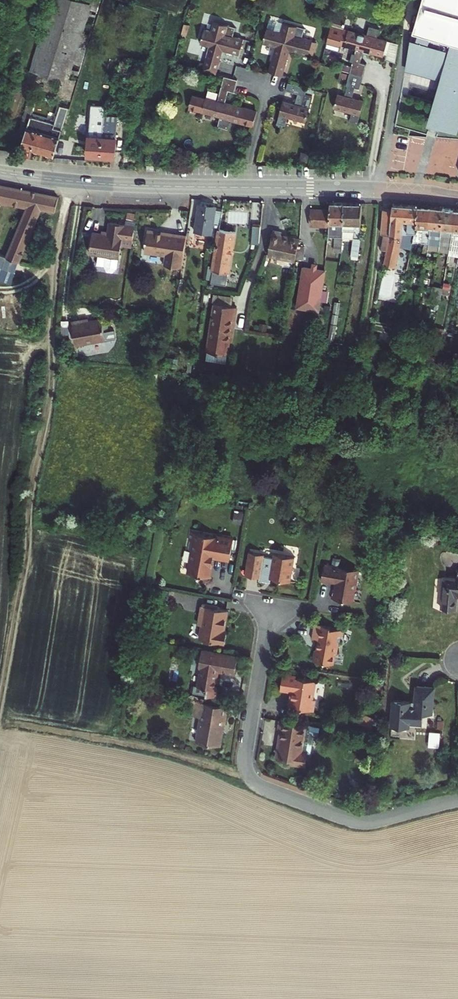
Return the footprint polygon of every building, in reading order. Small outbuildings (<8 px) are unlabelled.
[(61,112),(93,0),(53,0),(35,63),(56,70),(45,107),(55,110),(61,112)] [(412,31),(415,32),(413,41),(410,40),(405,68),(441,78),(444,79),(437,104),(444,106),(438,127),(454,131),(457,117),(457,0),(421,0),(412,31)] [(368,21),(366,31),(348,27),(343,40),(355,44),(348,69),(363,73),(366,59),(360,57),(363,46),(383,51),(387,36),(376,33),(379,24),(368,21)] [(235,23),(231,23),(223,22),(221,31),(203,27),(199,41),(212,45),(205,70),(217,73),(220,60),(217,59),(220,47),(223,48),(231,50),(239,52),(243,36),(233,33),(235,23)] [(304,26),(293,23),(291,32),(272,28),(269,42),(280,45),(277,57),(272,56),(268,70),(275,71),(281,73),(288,47),(308,52),(312,37),(302,34),(304,26)] [(396,38),(387,36),(383,51),(382,54),(388,55),(393,57),(396,38)] [(361,80),(363,73),(348,69),(347,76),(349,77),(346,87),(339,86),(336,100),(352,105),(350,113),(360,115),(362,104),(365,92),(353,89),(356,79),(361,80)] [(190,109),(221,117),(219,126),(230,129),(232,120),(254,126),(259,109),(242,105),(226,101),(229,89),(235,91),(238,79),(224,75),(218,100),(194,94),(190,109)] [(444,79),(441,78),(428,124),(438,127),(444,106),(437,104),(444,79)] [(286,88),(299,91),(296,101),(284,99),(281,110),(278,121),(286,124),(289,116),(306,120),(312,97),(306,96),(306,93),(312,94),(314,87),(288,81),(286,88)] [(9,107),(0,104),(0,115),(6,117),(9,107)] [(85,109),(84,120),(99,121),(100,110),(85,109)] [(17,150),(17,151),(34,156),(51,161),(65,114),(61,112),(55,110),(49,131),(47,139),(22,132),(17,150)] [(97,161),(99,133),(100,124),(99,124),(99,121),(84,120),(83,130),(91,131),(90,142),(84,141),(82,160),(90,161),(97,161)] [(99,133),(97,161),(104,162),(111,163),(114,122),(100,121),(100,124),(99,133)] [(25,123),(22,132),(47,139),(49,131),(25,123)] [(3,257),(16,262),(39,209),(53,212),(56,197),(0,187),(0,202),(24,207),(3,257)] [(334,201),(330,201),(330,210),(329,226),(329,236),(338,236),(336,250),(341,251),(343,236),(343,222),(343,201),(339,201),(334,201)] [(343,201),(343,222),(355,223),(354,237),(360,237),(362,202),(353,202),(343,201)] [(405,203),(392,203),(392,208),(384,207),(382,232),(384,232),(391,233),(387,248),(384,262),(396,264),(400,244),(411,246),(412,239),(414,229),(416,230),(418,204),(405,203)] [(220,224),(222,207),(215,206),(215,205),(207,204),(199,204),(198,223),(220,224)] [(430,241),(430,225),(432,205),(429,204),(424,204),(418,204),(416,230),(414,229),(412,239),(430,241)] [(438,205),(432,205),(430,225),(442,227),(445,206),(438,205)] [(445,206),(442,227),(441,232),(440,239),(439,243),(450,244),(455,208),(450,207),(445,206)] [(455,208),(450,244),(448,254),(457,255),(457,208),(455,208)] [(319,210),(310,209),(310,225),(324,226),(329,226),(330,210),(328,210),(319,210)] [(111,220),(109,233),(94,231),(91,251),(121,256),(122,243),(135,245),(138,224),(125,223),(125,222),(118,221),(111,220)] [(299,237),(300,231),(282,227),(283,224),(278,224),(274,223),(271,248),(297,252),(298,251),(299,237)] [(262,241),(262,225),(255,225),(254,242),(261,243),(262,241)] [(184,267),(188,233),(169,231),(149,228),(146,249),(166,252),(164,265),(184,267)] [(210,257),(211,269),(229,272),(230,266),(235,231),(227,230),(219,228),(218,241),(216,256),(210,255),(210,257)] [(381,247),(387,248),(391,233),(384,232),(381,247)] [(299,237),(298,251),(304,251),(306,238),(299,237)] [(319,308),(325,268),(317,267),(318,261),(313,260),(312,266),(303,265),(297,305),(319,308)] [(6,284),(11,272),(0,268),(0,282),(6,284)] [(431,285),(430,296),(442,297),(443,286),(431,285)] [(228,303),(235,304),(237,294),(216,291),(215,301),(217,301),(228,303)] [(439,310),(441,299),(431,296),(428,307),(439,310)] [(228,303),(217,301),(210,349),(230,352),(232,336),(235,320),(237,320),(239,305),(235,304),(228,303)] [(78,343),(109,338),(105,317),(92,319),(91,316),(75,319),(77,331),(78,343)] [(445,344),(435,343),(433,355),(443,357),(445,344)] [(229,545),(186,538),(183,557),(190,558),(187,578),(208,581),(211,562),(225,564),(229,545)] [(265,555),(250,552),(246,575),(261,578),(261,580),(271,582),(272,577),(290,580),(294,556),(275,553),(274,559),(265,557),(265,555)] [(354,601),(356,590),(361,590),(362,580),(358,580),(359,569),(325,563),(322,578),(339,581),(337,591),(334,591),(333,597),(354,601)] [(446,578),(443,609),(457,611),(457,575),(457,580),(446,578)] [(221,606),(205,603),(202,623),(204,624),(202,638),(229,642),(231,630),(227,630),(230,610),(221,609),(221,606)] [(315,636),(320,637),(316,658),(337,662),(341,641),(344,641),(346,629),(337,627),(338,625),(318,622),(315,636)] [(239,654),(202,648),(196,684),(193,684),(191,692),(217,696),(219,686),(218,686),(220,671),(236,673),(239,654)] [(317,695),(320,677),(286,672),(284,686),(297,689),(296,695),(294,695),(292,704),(318,708),(320,695),(317,695)] [(432,683),(416,682),(415,702),(409,702),(410,696),(395,695),(393,721),(411,723),(412,718),(423,719),(424,708),(431,709),(432,683)] [(231,706),(198,701),(195,717),(203,718),(199,742),(224,746),(231,706)] [(323,723),(282,717),(281,726),(282,726),(278,753),(292,756),(291,760),(308,763),(310,749),(313,750),(316,732),(321,733),(323,723)]
